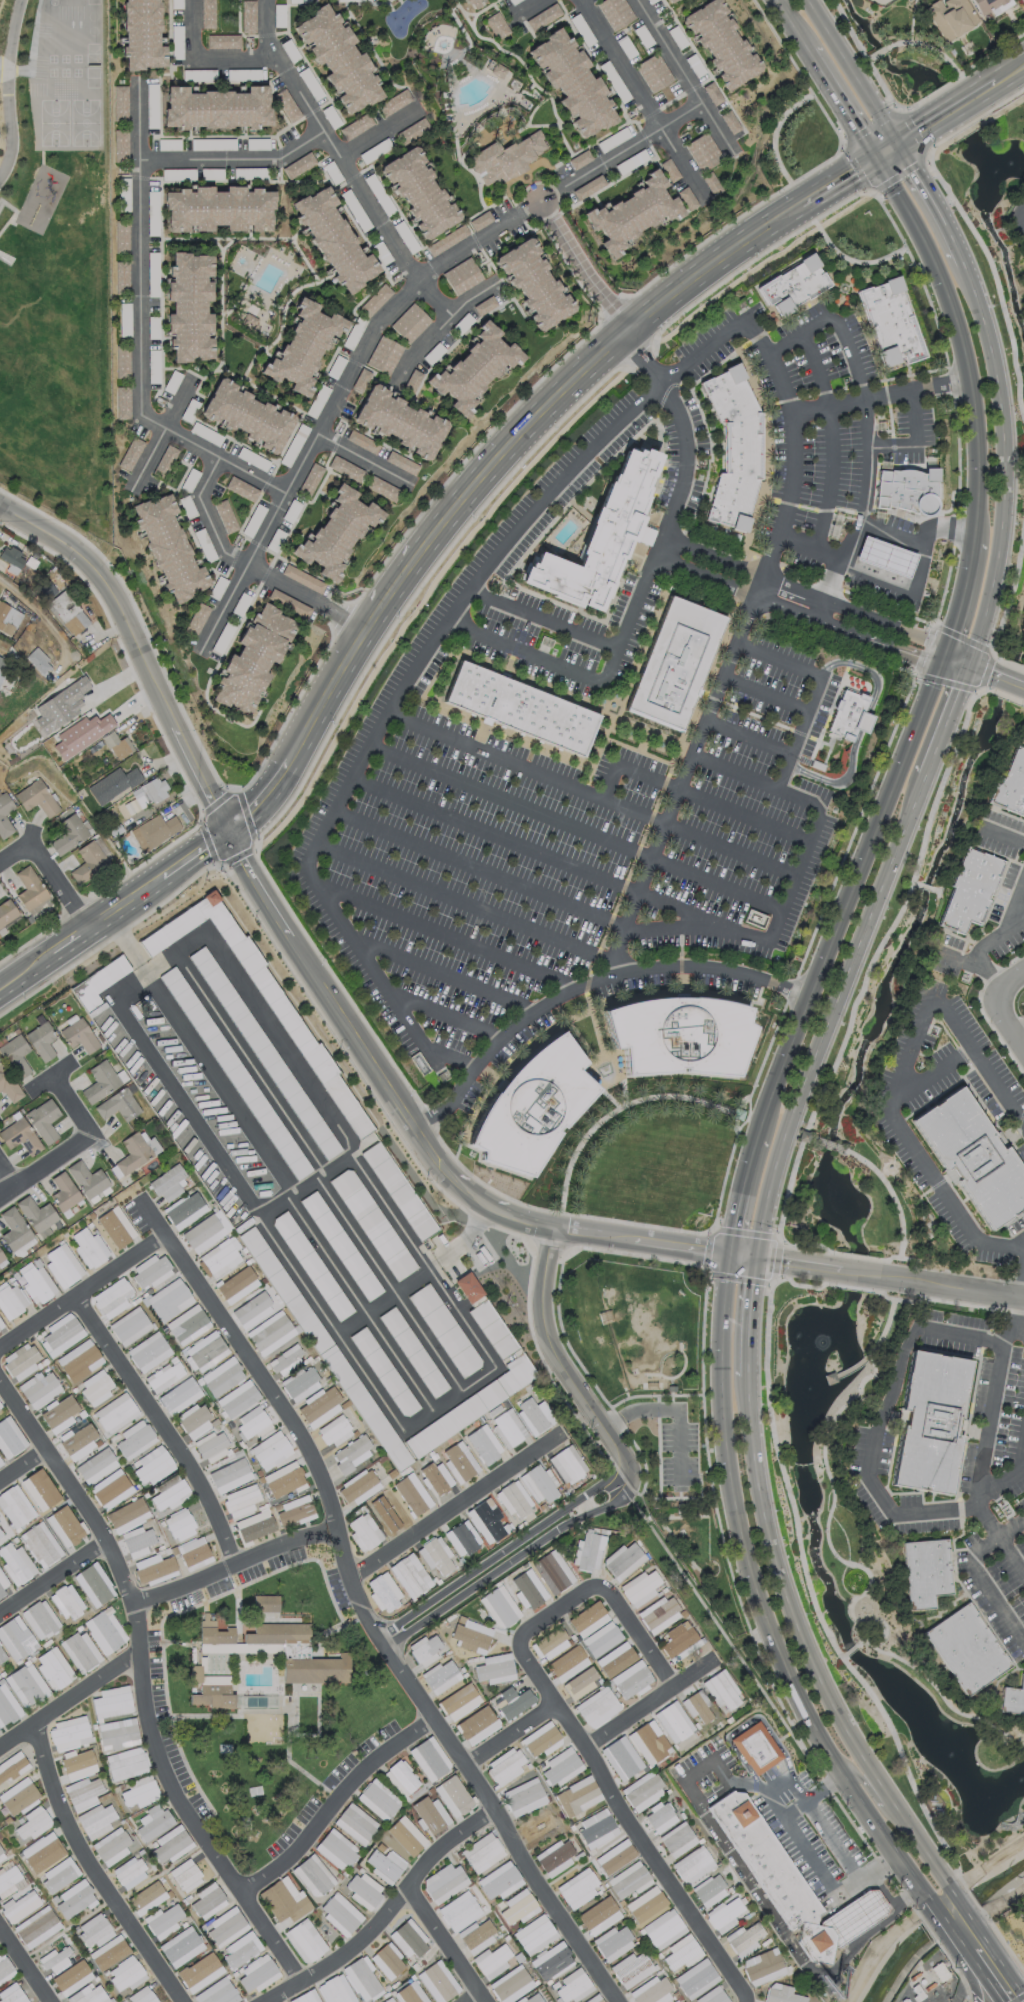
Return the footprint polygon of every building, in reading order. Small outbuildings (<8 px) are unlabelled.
[(122,8),(127,8),(127,21),(121,22),(121,41),(126,41),(126,46),(123,46),(123,56),(127,56),(127,70),(145,69),(145,66),(166,66),(165,0),(122,0),(122,8)] [(214,28),(214,0),(201,0),(201,28),(214,28)] [(255,0),(241,0),(242,33),(255,33),(255,0)] [(482,0),(464,0),(472,9),(482,0)] [(634,20),(624,0),(601,0),(597,2),(611,31),(634,20)] [(726,92),(763,68),(742,38),(737,39),(732,29),(735,26),(720,0),(706,0),(680,16),(726,92)] [(946,42),(979,23),(966,0),(947,0),(928,11),(946,42)] [(980,16),(1007,0),(970,0),(980,16)] [(532,31),(561,14),(555,3),(525,20),(532,31)] [(295,22),(300,30),(303,34),(299,36),(304,44),(307,43),(310,49),(307,51),(316,65),(321,62),(329,74),(323,78),(333,94),(338,91),(341,95),(338,97),(344,106),(347,103),(355,114),(369,105),(367,102),(385,90),(328,5),(311,17),(309,13),(295,22)] [(509,32),(497,11),(485,19),(496,39),(509,32)] [(523,45),(532,61),(540,57),(543,62),(538,65),(547,81),(554,78),(560,89),(553,93),(564,112),(572,107),(574,111),(565,115),(578,137),(616,115),(600,87),(605,82),(597,68),(589,73),(582,60),(587,57),(579,43),(571,48),(558,25),(523,45)] [(208,48),(240,48),(240,35),(207,35),(208,48)] [(636,63),(649,93),(672,82),(659,53),(636,63)] [(505,69),(495,63),(490,72),(500,78),(505,69)] [(157,84),(147,83),(146,111),(157,111),(157,84)] [(168,87),(168,126),(267,127),(268,87),(244,87),(244,95),(232,95),(232,91),(202,91),(202,95),(188,95),(188,87),(168,87)] [(377,106),(384,117),(411,99),(404,88),(377,106)] [(275,94),(286,122),(298,118),(287,89),(275,94)] [(731,133),(740,127),(728,109),(719,115),(731,133)] [(373,124),(366,112),(339,129),(346,140),(373,124)] [(402,145),(428,128),(421,117),(395,135),(402,145)] [(700,172),(722,159),(706,131),(684,144),(700,172)] [(467,159),(484,187),(499,178),(503,182),(526,168),(525,162),(546,149),(536,133),(500,154),(493,143),(467,159)] [(248,148),(254,148),(254,150),(268,149),(268,138),(247,139),(248,148)] [(378,165),(423,241),(461,217),(440,187),(435,189),(430,178),(433,175),(413,143),(378,165)] [(572,169),(592,160),(587,150),(567,159),(572,169)] [(315,163),(309,152),(282,168),(288,179),(315,163)] [(680,177),(669,158),(659,163),(670,183),(680,177)] [(650,166),(642,171),(645,174),(638,179),(642,185),(616,203),(615,201),(605,208),(606,210),(602,213),(598,208),(591,213),(589,210),(581,216),(592,232),(598,228),(606,239),(600,243),(612,261),(623,253),(621,250),(627,246),(622,240),(625,238),(627,240),(638,233),(637,231),(662,213),(664,217),(671,212),(673,215),(681,209),(650,166)] [(702,176),(711,196),(721,191),(711,172),(702,176)] [(370,191),(377,187),(374,182),(376,181),(372,173),(363,179),(370,191)] [(602,188),(598,177),(571,189),(576,200),(602,188)] [(290,200),(346,291),(380,270),(373,259),(366,247),(357,250),(327,201),(331,198),(321,181),(290,200)] [(271,191),(258,191),(257,186),(248,187),(248,189),(241,189),(241,185),(223,186),(223,191),(210,191),(209,185),(190,185),(191,190),(185,190),(185,187),(175,188),(175,192),(161,192),(162,209),(165,209),(166,231),(268,228),(267,207),(272,207),(271,191)] [(697,207),(687,186),(677,191),(687,212),(697,207)] [(468,221),(474,231),(493,220),(487,210),(468,221)] [(425,244),(429,255),(469,236),(464,226),(425,244)] [(492,257),(537,333),(574,309),(553,279),(549,280),(544,270),(547,267),(527,235),(492,257)] [(747,282),(764,309),(827,272),(808,243),(747,282)] [(173,252),(173,266),(168,266),(168,276),(171,276),(171,282),(167,282),(167,300),(172,300),(173,314),(166,314),(166,333),(172,333),(172,338),(168,338),(169,349),(173,349),(173,362),(190,362),(190,358),(211,358),(210,256),(189,256),(189,252),(173,252)] [(483,278),(469,256),(441,273),(455,296),(483,278)] [(852,282),(881,357),(922,347),(897,266),(852,282)] [(359,308),(368,317),(392,292),(383,283),(359,308)] [(300,295),(295,303),(299,305),(295,312),(301,316),(286,343),(284,342),(279,353),(281,354),(278,359),(272,356),(268,363),(265,362),(260,371),(278,380),(281,374),(293,381),(290,387),(309,397),(315,385),(312,383),(315,377),(309,374),(310,370),(313,372),(319,360),(317,359),(331,332),(336,334),(339,327),(343,329),(347,320),(300,295)] [(472,305),(477,315),(496,307),(492,297),(472,305)] [(430,321),(412,303),(389,326),(408,344),(430,321)] [(484,318),(477,325),(480,327),(474,333),(479,338),(456,360),(454,358),(446,366),(448,368),(443,372),(439,367),(433,373),(430,371),(423,378),(437,392),(441,388),(451,398),(446,402),(461,418),(470,408),(468,406),(473,401),(468,396),(470,393),(473,395),(482,386),(481,384),(502,363),(506,367),(512,361),(514,364),(522,357),(484,318)] [(356,342),(361,330),(351,326),(343,343),(350,346),(352,341),(356,342)] [(401,345),(377,336),(366,366),(390,375),(401,345)] [(695,374),(707,415),(719,416),(721,463),(714,465),(699,510),(741,525),(760,480),(762,413),(738,352),(695,374)] [(336,379),(345,360),(336,355),(326,374),(336,379)] [(370,372),(361,367),(351,387),(361,392),(370,372)] [(412,393),(421,373),(411,369),(402,389),(412,393)] [(200,414),(278,454),(298,415),(264,398),(261,404),(249,398),(252,394),(219,377),(200,414)] [(353,418),(429,461),(450,424),(417,405),(414,411),(403,405),(406,400),(373,382),(353,418)] [(306,414),(316,418),(328,388),(318,384),(306,414)] [(129,387),(116,387),(116,419),(130,419),(129,387)] [(288,467),(308,428),(299,423),(279,462),(288,467)] [(118,466),(131,472),(143,442),(131,436),(118,466)] [(540,541),(516,579),(580,605),(585,595),(588,597),(588,603),(616,602),(623,587),(634,562),(646,538),(654,503),(647,498),(648,489),(665,444),(650,438),(628,438),(621,452),(603,490),(579,553),(540,541)] [(419,466),(389,450),(384,460),(413,476),(419,466)] [(366,470),(332,456),(327,468),(361,482),(366,470)] [(298,492),(310,497),(322,467),(310,462),(298,492)] [(877,469),(873,505),(886,509),(890,511),(909,516),(917,514),(918,513),(919,515),(923,516),(928,516),(933,513),(935,509),(936,505),(937,501),(935,467),(922,467),(923,473),(915,470),(906,469),(895,469),(877,469)] [(224,487),(252,502),(257,492),(250,488),(247,494),(239,490),(243,482),(230,476),(224,487)] [(364,489),(395,500),(399,488),(369,477),(364,489)] [(340,481),(334,489),(338,491),(333,498),(339,501),(321,528),(319,527),(313,536),(315,537),(311,542),(306,539),(302,546),(299,544),(293,552),(310,563),(313,558),(325,566),(321,571),(339,583),(346,572),(343,570),(346,564),(341,560),(343,557),(345,559),(353,547),(351,546),(367,521),(371,524),(376,517),(379,519),(384,510),(340,481)] [(133,509),(172,599),(208,584),(168,493),(133,509)] [(916,553),(862,536),(854,561),(909,578),(916,553)] [(7,563),(0,559),(0,549),(2,546),(6,549),(8,546),(19,552),(16,556),(22,559),(13,575),(3,569),(7,563)] [(87,622),(73,634),(46,601),(62,589),(78,609),(77,610),(87,622)] [(311,608),(271,589),(266,599),(306,618),(311,608)] [(669,596),(623,709),(678,731),(723,617),(669,596)] [(9,637),(0,632),(0,602),(21,614),(9,637)] [(195,637),(209,607),(198,602),(183,632),(195,637)] [(262,603),(296,621),(246,715),(212,696),(225,672),(219,668),(229,649),(236,652),(242,642),(236,639),(245,621),(251,624),(262,603)] [(48,668),(40,676),(21,657),(32,646),(45,659),(42,661),(48,668)] [(8,663),(0,680),(0,656),(6,659),(5,662),(8,663)] [(457,658),(438,703),(582,760),(597,714),(457,658)] [(32,707),(38,716),(33,720),(42,734),(84,708),(76,696),(90,688),(82,676),(32,707)] [(833,709),(824,731),(850,742),(855,729),(859,730),(865,733),(872,715),(866,713),(861,711),(867,696),(856,692),(855,694),(842,688),(837,699),(835,699),(831,708),(833,709)] [(60,760),(115,727),(107,713),(95,720),(91,713),(54,736),(58,741),(51,745),(60,760)] [(110,730),(116,740),(122,736),(126,741),(127,741),(129,743),(128,744),(131,750),(115,760),(106,746),(105,747),(98,737),(110,730)] [(1018,746),(1023,748),(1023,816),(991,803),(1000,779),(1005,781),(1018,746)] [(132,766),(140,779),(127,788),(125,785),(108,796),(109,797),(96,806),(84,788),(115,767),(120,774),(132,766)] [(153,776),(156,781),(160,779),(166,788),(162,791),(164,795),(153,802),(151,803),(150,801),(145,804),(135,787),(153,776)] [(36,777),(58,809),(45,818),(34,803),(23,811),(12,795),(29,783),(28,782),(36,777)] [(2,841),(0,838),(0,796),(5,793),(16,809),(5,817),(15,832),(2,841)] [(77,810),(80,814),(75,817),(87,834),(56,856),(47,843),(62,833),(56,823),(72,812),(73,813),(77,810)] [(156,813),(161,821),(171,815),(179,828),(156,842),(157,843),(154,845),(147,849),(133,826),(153,815),(156,813)] [(107,864),(76,885),(67,872),(82,862),(74,850),(90,839),(107,864)] [(967,849),(1005,862),(984,925),(968,920),(963,935),(941,928),(967,849)] [(47,896),(25,911),(14,895),(23,889),(13,873),(26,864),(47,896)] [(217,900),(242,937),(244,935),(264,964),(262,965),(315,1044),(318,1042),(337,1072),(335,1073),(372,1129),(358,1140),(206,917),(156,951),(147,957),(137,941),(155,929),(202,897),(201,896),(211,889),(218,899),(217,900)] [(3,928),(0,930),(0,905),(9,899),(20,915),(3,927),(3,928)] [(340,1149),(325,1160),(187,956),(202,945),(340,1149)] [(70,988),(85,1013),(102,1003),(96,993),(131,970),(122,955),(70,988)] [(311,1172),(177,964),(161,974),(294,1183),(311,1172)] [(606,1014),(616,1049),(628,1050),(627,1074),(630,1078),(657,1076),(680,1076),(697,1076),(720,1079),(736,1080),(756,1031),(748,1025),(750,1011),(735,1006),(713,1001),(687,1000),(663,1001),(640,1004),(621,1009),(606,1014)] [(99,1046),(80,1013),(57,1027),(71,1050),(80,1045),(85,1055),(99,1046)] [(43,1062),(55,1053),(49,1045),(58,1039),(45,1020),(24,1035),(43,1062)] [(31,1070),(20,1056),(30,1049),(18,1033),(0,1047),(0,1053),(20,1079),(31,1070)] [(585,1066),(563,1034),(526,1060),(513,1079),(497,1098),(482,1121),(471,1145),(484,1154),(480,1162),(533,1181),(544,1158),(564,1129),(587,1107),(598,1092),(577,1071),(585,1066)] [(89,1104),(122,1083),(106,1058),(89,1069),(95,1078),(79,1088),(89,1104)] [(94,1109),(105,1122),(118,1113),(125,1122),(142,1109),(123,1086),(94,1109)] [(990,1233),(1023,1209),(1023,1175),(961,1087),(911,1122),(990,1233)] [(51,1120),(60,1115),(49,1098),(25,1114),(45,1145),(61,1135),(51,1120)] [(20,1116),(0,1131),(0,1137),(9,1149),(16,1143),(27,1158),(43,1147),(20,1116)] [(120,1142),(127,1152),(112,1162),(122,1177),(161,1150),(150,1134),(144,1139),(138,1130),(120,1142)] [(417,1242),(434,1231),(380,1140),(362,1151),(417,1242)] [(87,1200),(110,1185),(99,1168),(91,1174),(81,1159),(66,1168),(87,1200)] [(148,1183),(163,1204),(183,1190),(177,1182),(186,1175),(177,1163),(148,1183)] [(416,1270),(352,1165),(330,1179),(394,1283),(416,1270)] [(62,1214),(83,1199),(62,1171),(50,1180),(57,1189),(48,1195),(62,1214)] [(207,1209),(194,1189),(163,1211),(176,1230),(207,1209)] [(381,1292),(317,1189),(301,1200),(365,1302),(381,1292)] [(16,1204),(40,1239),(62,1224),(45,1200),(37,1205),(30,1194),(16,1204)] [(11,1207),(0,1215),(0,1217),(9,1229),(0,1236),(15,1256),(36,1239),(11,1207)] [(116,1251),(137,1236),(116,1207),(95,1222),(116,1251)] [(195,1254),(232,1229),(218,1210),(182,1235),(195,1254)] [(337,1322),(353,1311),(286,1210),(270,1220),(337,1322)] [(399,1447),(255,1224),(240,1234),(384,1457),(399,1447)] [(97,1231),(88,1235),(85,1229),(70,1237),(86,1269),(109,1257),(97,1231)] [(246,1256),(232,1235),(200,1258),(214,1279),(246,1256)] [(84,1272),(62,1243),(41,1259),(63,1288),(84,1272)] [(173,1270),(158,1251),(130,1273),(144,1292),(173,1270)] [(57,1291),(36,1260),(15,1274),(36,1306),(57,1291)] [(228,1304),(260,1283),(248,1265),(216,1286),(228,1304)] [(468,1304),(483,1294),(468,1271),(453,1281),(468,1304)] [(133,1293),(122,1277),(91,1299),(106,1320),(128,1303),(125,1299),(133,1293)] [(193,1302),(179,1278),(146,1298),(160,1322),(193,1302)] [(13,1319),(0,1301),(0,1286),(5,1282),(25,1311),(13,1319)] [(460,1379),(481,1366),(430,1282),(408,1295),(460,1379)] [(243,1328),(274,1309),(263,1291),(232,1310),(243,1328)] [(517,1347),(486,1299),(468,1311),(499,1359),(517,1347)] [(180,1346),(211,1325),(196,1304),(165,1325),(180,1346)] [(430,1399),(447,1389),(395,1305),(379,1315),(430,1399)] [(108,1326),(123,1347),(152,1327),(137,1306),(108,1326)] [(597,1312),(609,1309),(612,1321),(601,1324),(597,1312)] [(296,1334),(282,1310),(246,1332),(260,1356),(296,1334)] [(85,1334),(71,1312),(38,1334),(52,1355),(85,1334)] [(400,1419),(416,1410),(368,1325),(351,1334),(400,1419)] [(228,1352),(214,1330),(182,1352),(196,1373),(228,1352)] [(139,1373),(171,1353),(158,1331),(126,1351),(139,1373)] [(72,1384),(104,1361),(87,1338),(55,1361),(72,1384)] [(0,1360),(15,1381),(43,1363),(28,1341),(0,1360)] [(275,1375),(305,1362),(298,1346),(267,1359),(275,1375)] [(509,1372),(435,1419),(445,1435),(536,1376),(521,1353),(504,1364),(509,1372)] [(952,1496),(894,1487),(916,1353),(974,1363),(952,1496)] [(214,1398),(245,1376),(231,1356),(200,1378),(214,1398)] [(145,1379),(154,1393),(185,1373),(175,1359),(145,1379)] [(290,1399),(317,1379),(306,1364),(279,1385),(290,1399)] [(18,1387),(34,1409),(62,1390),(46,1367),(18,1387)] [(78,1386),(93,1407),(117,1389),(101,1369),(78,1386)] [(825,1375),(835,1372),(839,1381),(829,1385),(825,1375)] [(202,1394),(189,1377),(158,1398),(170,1416),(202,1394)] [(228,1420),(260,1397),(248,1379),(216,1402),(228,1420)] [(344,1410),(335,1388),(300,1418),(307,1425),(344,1410)] [(139,1414),(125,1392),(92,1412),(106,1434),(139,1414)] [(39,1412),(51,1433),(82,1415),(70,1395),(39,1412)] [(535,1405),(529,1397),(514,1406),(533,1436),(556,1421),(542,1401),(535,1405)] [(191,1440),(215,1422),(199,1401),(175,1419),(191,1440)] [(232,1424),(247,1443),(272,1425),(257,1405),(232,1424)] [(508,1449),(528,1435),(509,1408),(489,1422),(508,1449)] [(318,1427),(326,1447),(352,1437),(344,1416),(318,1427)] [(12,1457),(0,1438),(0,1422),(5,1419),(24,1448),(12,1457)] [(143,1419),(112,1439),(126,1460),(156,1440),(143,1419)] [(72,1461),(100,1440),(87,1421),(59,1442),(72,1461)] [(483,1466),(503,1454),(485,1424),(465,1436),(483,1466)] [(249,1450),(264,1471),(292,1451),(278,1430),(249,1450)] [(229,1454),(224,1432),(195,1439),(201,1461),(229,1454)] [(342,1475),(375,1452),(363,1434),(329,1456),(342,1475)] [(480,1469),(460,1440),(440,1454),(459,1483),(480,1469)] [(175,1467),(161,1445),(130,1465),(144,1487),(175,1467)] [(588,1471),(569,1445),(548,1460),(567,1486),(588,1471)] [(87,1484),(118,1463),(106,1446),(75,1467),(87,1484)] [(218,1494),(252,1476),(242,1457),(208,1475),(218,1494)] [(436,1497),(454,1485),(436,1458),(419,1470),(436,1497)] [(307,1485),(295,1461),(262,1477),(275,1501),(307,1485)] [(561,1492),(542,1462),(525,1473),(544,1503),(561,1492)] [(21,1480),(40,1509),(61,1495),(42,1466),(21,1480)] [(381,1489),(370,1468),(337,1485),(348,1506),(381,1489)] [(89,1489),(104,1510),(134,1490),(119,1469),(89,1489)] [(392,1485),(413,1516),(432,1504),(412,1472),(392,1485)] [(151,1486),(158,1509),(190,1500),(183,1477),(151,1486)] [(496,1494),(516,1521),(535,1507),(514,1480),(496,1494)] [(36,1514),(14,1484),(0,1494),(0,1506),(16,1529),(36,1514)] [(261,1509),(257,1487),(223,1493),(227,1516),(261,1509)] [(387,1532),(407,1520),(390,1492),(370,1504),(387,1532)] [(281,1527),(315,1514),(307,1495),(274,1508),(281,1527)] [(106,1515),(116,1534),(150,1516),(140,1497),(106,1515)] [(482,1500),(489,1509),(494,1506),(501,1516),(496,1520),(505,1533),(493,1542),(492,1540),(487,1544),(465,1512),(482,1500)] [(46,1518),(66,1549),(87,1535),(66,1504),(46,1518)] [(197,1532),(187,1509),(164,1518),(174,1541),(197,1532)] [(345,1526),(363,1552),(383,1538),(365,1512),(345,1526)] [(237,1521),(242,1541),(274,1533),(269,1513),(237,1521)] [(472,1541),(454,1516),(443,1524),(459,1546),(472,1541)] [(20,1533),(39,1568),(62,1556),(43,1521),(20,1533)] [(153,1553),(150,1528),(124,1531),(126,1556),(153,1553)] [(430,1570),(436,1566),(450,1558),(431,1528),(408,1542),(430,1570)] [(574,1566),(593,1573),(606,1538),(587,1531),(574,1566)] [(212,1559),(201,1536),(177,1548),(187,1571),(212,1559)] [(900,1543),(906,1610),(932,1608),(930,1596),(950,1594),(945,1539),(900,1543)] [(603,1562),(617,1581),(647,1559),(633,1540),(603,1562)] [(5,1563),(0,1556),(0,1547),(8,1541),(14,1549),(19,1546),(36,1571),(30,1575),(31,1577),(20,1584),(20,1583),(15,1586),(1,1566),(5,1563)] [(532,1563),(552,1595),(574,1582),(554,1549),(532,1563)] [(404,1592),(426,1577),(410,1553),(388,1568),(404,1592)] [(142,1587),(177,1574),(171,1555),(160,1559),(158,1554),(133,1563),(142,1587)] [(94,1607),(115,1594),(95,1562),(74,1575),(94,1607)] [(546,1597),(524,1570),(510,1581),(531,1608),(546,1597)] [(662,1587),(654,1571),(622,1588),(630,1604),(662,1587)] [(403,1604),(388,1572),(365,1582),(380,1614),(403,1604)] [(10,1592),(0,1573),(0,1598),(10,1592)] [(85,1609),(67,1584),(49,1596),(67,1622),(85,1609)] [(480,1599),(503,1630),(520,1617),(497,1586),(480,1599)] [(278,1612),(278,1595),(253,1595),(253,1612),(278,1612)] [(646,1626),(678,1606),(666,1595),(637,1613),(646,1626)] [(41,1640),(61,1626),(41,1599),(21,1613),(41,1640)] [(605,1613),(596,1601),(568,1622),(577,1634),(605,1613)] [(966,1602),(1009,1666),(963,1697),(920,1633),(966,1602)] [(128,1641),(108,1607),(84,1622),(104,1655),(128,1641)] [(235,1627),(224,1627),(224,1631),(214,1631),(214,1615),(200,1614),(200,1652),(234,1653),(235,1627)] [(15,1663),(38,1647),(17,1615),(0,1627),(0,1640),(15,1663)] [(493,1631),(459,1616),(449,1641),(482,1655),(493,1631)] [(582,1643),(593,1658),(621,1637),(611,1623),(582,1643)] [(678,1623),(683,1630),(689,1625),(702,1644),(672,1664),(659,1645),(668,1639),(664,1633),(678,1623)] [(308,1658),(308,1624),(253,1624),(253,1634),(246,1634),(246,1644),(282,1644),(282,1658),(308,1658)] [(531,1646),(541,1660),(568,1642),(558,1627),(531,1646)] [(101,1659),(80,1629),(60,1644),(81,1673),(101,1659)] [(407,1650),(421,1668),(445,1651),(432,1632),(407,1650)] [(609,1675),(634,1656),(625,1643),(599,1662),(609,1675)] [(588,1663),(558,1683),(546,1665),(576,1645),(588,1663)] [(8,1659),(0,1665),(0,1647),(8,1659)] [(55,1691),(75,1677),(53,1647),(34,1660),(55,1691)] [(515,1677),(510,1653),(482,1658),(484,1664),(475,1666),(478,1685),(515,1677)] [(282,1659),(283,1684),(349,1683),(348,1658),(282,1659)] [(461,1677),(449,1658),(421,1675),(433,1694),(461,1677)] [(6,1679),(21,1700),(26,1696),(32,1704),(49,1692),(28,1663),(6,1679)] [(203,1665),(189,1666),(190,1683),(203,1683),(203,1665)] [(597,1676),(590,1666),(561,1685),(571,1701),(595,1686),(591,1680),(597,1676)] [(645,1669),(615,1680),(621,1695),(650,1684),(645,1669)] [(743,1701),(722,1670),(704,1683),(725,1714),(743,1701)] [(1019,1674),(1023,1675),(1023,1715),(997,1712),(1000,1687),(1017,1689),(1019,1674)] [(477,1700),(465,1683),(438,1701),(450,1718),(477,1700)] [(189,1704),(208,1704),(208,1708),(234,1709),(234,1693),(230,1693),(230,1685),(200,1684),(200,1695),(189,1694),(189,1704)] [(100,1693),(100,1696),(91,1699),(96,1719),(133,1710),(127,1686),(100,1693)] [(527,1689),(517,1696),(510,1687),(499,1695),(505,1703),(497,1709),(506,1722),(535,1700),(527,1689)] [(3,1727),(0,1722),(0,1690),(19,1719),(11,1724),(10,1722),(3,1727)] [(715,1712),(694,1692),(683,1704),(704,1724),(715,1712)] [(615,1707),(608,1693),(578,1709),(585,1722),(615,1707)] [(677,1743),(694,1728),(672,1702),(655,1717),(677,1743)] [(496,1723),(482,1709),(457,1734),(471,1748),(496,1723)] [(48,1726),(54,1750),(90,1741),(85,1717),(48,1726)] [(102,1750),(139,1744),(135,1719),(98,1725),(102,1750)] [(730,1740),(755,1776),(783,1756),(758,1720),(730,1740)] [(529,1752),(558,1736),(551,1723),(522,1739),(529,1752)] [(668,1753),(649,1723),(634,1733),(653,1763),(668,1753)] [(413,1748),(431,1780),(448,1771),(430,1739),(413,1748)] [(623,1781),(641,1768),(620,1739),(602,1752),(623,1781)] [(521,1770),(518,1767),(527,1762),(515,1743),(483,1763),(492,1778),(521,1770)] [(536,1764),(547,1780),(578,1758),(567,1743),(536,1764)] [(106,1757),(112,1780),(147,1772),(142,1749),(106,1757)] [(61,1775),(95,1766),(91,1750),(57,1759),(61,1775)] [(10,1778),(0,1785),(0,1773),(24,1757),(28,1764),(17,1772),(19,1776),(12,1781),(10,1778)] [(420,1784),(399,1760),(384,1772),(404,1797),(420,1784)] [(623,1794),(634,1810),(664,1789),(654,1774),(623,1794)] [(121,1797),(134,1811),(158,1790),(145,1776),(121,1797)] [(98,1777),(65,1787),(72,1807),(104,1797),(98,1777)] [(40,1796),(28,1779),(0,1798),(0,1800),(11,1816),(40,1796)] [(557,1795),(564,1809),(597,1793),(590,1779),(557,1795)] [(357,1798),(385,1821),(400,1803),(372,1780),(357,1798)] [(543,1798),(536,1780),(503,1794),(510,1812),(543,1798)] [(451,1813),(470,1800),(458,1782),(440,1794),(451,1813)] [(705,1807),(731,1790),(744,1791),(822,1911),(816,1915),(815,1924),(819,1925),(819,1922),(842,1906),(866,1890),(875,1889),(886,1907),(883,1916),(859,1933),(837,1947),(833,1946),(829,1965),(810,1960),(797,1940),(800,1922),(794,1926),(795,1928),(791,1931),(789,1929),(764,1892),(705,1807)] [(430,1835),(445,1825),(427,1796),(412,1806),(430,1835)] [(78,1819),(88,1837),(118,1820),(108,1802),(78,1819)] [(645,1818),(656,1832),(675,1817),(664,1803),(645,1818)] [(365,1842),(377,1828),(349,1805),(337,1820),(365,1842)] [(135,1830),(144,1843),(175,1823),(166,1809),(160,1812),(157,1807),(141,1818),(145,1824),(135,1830)] [(14,1828),(22,1841),(51,1823),(42,1809),(14,1828)] [(527,1844),(557,1829),(549,1811),(518,1826),(527,1844)] [(617,1833),(606,1811),(577,1825),(587,1847),(617,1833)] [(386,1831),(408,1859),(423,1847),(401,1819),(386,1831)] [(451,1844),(471,1869),(498,1847),(478,1822),(451,1844)] [(671,1858),(696,1840),(684,1822),(658,1840),(671,1858)] [(105,1866),(134,1847),(121,1828),(93,1846),(105,1866)] [(17,1852),(26,1866),(59,1844),(50,1830),(17,1852)] [(150,1845),(158,1863),(191,1847),(183,1830),(150,1845)] [(316,1848),(343,1870),(357,1853),(330,1831),(316,1848)] [(596,1859),(605,1874),(636,1856),(626,1840),(596,1859)] [(575,1859),(569,1842),(537,1855),(543,1872),(575,1859)] [(673,1866),(685,1885),(715,1865),(702,1846),(673,1866)] [(364,1862),(392,1883),(403,1868),(376,1847),(364,1862)] [(470,1877),(481,1893),(513,1870),(501,1854),(470,1877)] [(111,1871),(122,1888),(148,1872),(137,1855),(111,1871)] [(293,1870),(315,1899),(335,1883),(312,1855),(293,1870)] [(34,1876),(42,1887),(70,1868),(62,1857),(34,1876)] [(581,1858),(550,1879),(565,1902),(596,1881),(581,1858)] [(203,1880),(191,1859),(169,1872),(182,1893),(203,1880)] [(453,1860),(420,1880),(432,1900),(465,1880),(453,1860)] [(22,1879),(0,1893),(0,1875),(14,1866),(22,1879)] [(617,1898),(650,1882),(642,1866),(609,1882),(617,1898)] [(344,1889),(372,1910),(383,1894),(355,1873),(344,1889)] [(692,1890),(703,1907),(728,1890),(717,1873),(692,1890)] [(532,1901),(518,1879),(485,1901),(500,1922),(532,1901)] [(167,1896),(156,1880),(127,1900),(138,1916),(167,1896)] [(294,1904),(279,1881),(258,1895),(279,1927),(309,1906),(303,1898),(294,1904)] [(227,1901),(215,1885),(189,1904),(201,1920),(227,1901)] [(66,1920),(94,1900),(85,1886),(57,1907),(66,1920)] [(474,1910),(461,1886),(434,1901),(447,1925),(474,1910)] [(668,1908),(657,1886),(625,1902),(635,1924),(668,1908)] [(36,1901),(30,1892),(3,1913),(9,1921),(36,1901)] [(321,1909),(347,1934),(360,1921),(334,1896),(321,1909)] [(616,1914),(607,1897),(576,1913),(585,1931),(616,1914)] [(716,1932),(747,1913),(737,1898),(707,1916),(716,1932)] [(144,1920),(154,1937),(185,1918),(175,1901),(144,1920)] [(682,1926),(664,1901),(635,1922),(652,1947),(682,1926)] [(504,1928),(520,1951),(551,1930),(536,1906),(504,1928)] [(28,1946),(56,1922),(46,1911),(18,1935),(28,1946)] [(213,1942),(246,1931),(239,1912),(206,1922),(213,1942)] [(112,1931),(100,1913),(76,1929),(88,1947),(112,1931)] [(296,1962),(324,1951),(308,1924),(302,1913),(280,1929),(296,1962)] [(588,1934),(603,1958),(632,1941),(618,1918),(588,1934)] [(460,1940),(470,1951),(495,1931),(485,1920),(460,1940)] [(727,1942),(736,1955),(766,1935),(758,1922),(727,1942)] [(407,1924),(395,1933),(415,1958),(427,1949),(407,1924)] [(201,1943),(189,1927),(159,1948),(171,1965),(201,1943)] [(229,1970),(263,1951),(253,1934),(220,1953),(229,1970)] [(100,1972),(130,1952),(120,1937),(90,1958),(100,1972)] [(526,1961),(536,1974),(566,1953),(558,1938),(526,1961)] [(697,1951),(690,1942),(664,1960),(672,1970),(697,1951)] [(71,1955),(65,1945),(39,1961),(45,1971),(71,1955)] [(512,1958),(503,1945),(475,1963),(483,1976),(512,1958)] [(374,1956),(393,1978),(404,1968),(385,1946),(374,1956)] [(787,1971),(776,1947),(741,1963),(751,1986),(787,1971)] [(622,1983),(648,1964),(639,1952),(614,1971),(622,1983)] [(220,1968),(210,1953),(177,1975),(187,1990),(220,1968)] [(15,1973),(0,1983),(0,1960),(4,1957),(15,1973)] [(119,1993),(145,1975),(133,1957),(106,1975),(119,1993)] [(237,1976),(245,1993),(278,1977),(270,1960),(237,1976)] [(350,1965),(364,1999),(378,1994),(365,1960),(350,1965)] [(52,1978),(59,1992),(91,1976),(83,1961),(52,1978)] [(715,1974),(705,1962),(678,1985),(688,1997),(715,1974)] [(443,2001),(455,1993),(435,1965),(424,1973),(443,2001)] [(501,2001),(530,1980),(520,1967),(491,1989),(501,2001)] [(561,1979),(565,1987),(556,1991),(562,2001),(591,1988),(581,1969),(561,1979)] [(335,1977),(318,1988),(327,2001),(352,2001),(335,1977)] [(669,1988),(659,1977),(633,2000),(635,2001),(653,2001),(669,1988)] [(14,1981),(28,2001),(0,2001),(0,1999),(0,1990),(14,1981)] [(241,2000),(238,2001),(201,2001),(229,1983),(241,2000)] [(809,1999),(808,2001),(766,2001),(770,1988),(775,1983),(794,1988),(793,1994),(809,1999)] [(409,1984),(422,2001),(402,2001),(396,1993),(409,1984)] [(108,1998),(102,2001),(74,2001),(99,1985),(108,1998)] [(722,1991),(729,2001),(706,2001),(722,1991)] [(151,1992),(158,2001),(136,2001),(151,1992)] [(308,1992),(314,2001),(298,2001),(296,1999),(308,1992)] [(597,1993),(583,2001),(603,2001),(597,1993)] [(536,1994),(542,2001),(525,2001),(536,1994)]
